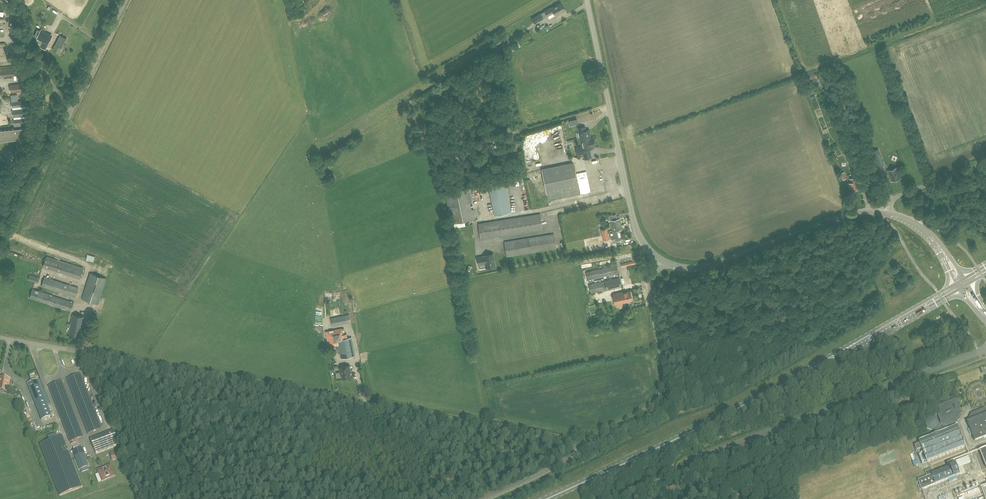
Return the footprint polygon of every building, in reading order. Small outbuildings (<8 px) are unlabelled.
[(552,8),(551,7),(545,11),(547,16),(554,12),(555,15),(559,13),(559,12),(564,9),(560,3),(552,8)] [(11,8),(11,18),(10,18),(10,22),(14,23),(14,19),(18,19),(18,15),(16,15),(16,8),(11,8)] [(544,19),(540,13),(531,18),(534,24),(544,19)] [(45,49),(50,40),(45,38),(47,33),(41,30),(37,38),(43,41),(40,47),(45,49)] [(495,46),(508,39),(505,34),(493,41),(495,46)] [(63,47),(62,47),(66,39),(60,36),(53,50),(60,53),(63,47)] [(15,75),(14,68),(11,68),(11,67),(0,69),(0,77),(15,75)] [(10,85),(11,92),(25,91),(24,83),(10,85)] [(26,100),(12,101),(15,127),(21,126),(21,124),(29,123),(26,100)] [(22,126),(21,126),(15,127),(0,129),(0,142),(24,139),(22,126)] [(581,144),(596,142),(595,138),(593,138),(593,137),(592,137),(590,129),(587,130),(586,126),(578,128),(581,144)] [(592,158),(591,149),(596,149),(596,147),(597,147),(596,142),(581,144),(581,146),(576,148),(578,156),(583,155),(585,160),(592,158)] [(496,154),(495,150),(494,151),(493,144),(484,146),(485,151),(483,151),(484,156),(496,154)] [(879,148),(871,151),(877,167),(885,165),(879,148)] [(578,187),(573,162),(541,169),(548,200),(579,193),(578,187)] [(888,170),(892,180),(901,177),(897,167),(888,170)] [(851,182),(848,183),(851,191),(859,188),(857,182),(858,181),(856,176),(850,178),(851,182)] [(495,215),(510,212),(504,180),(488,183),(495,215)] [(471,205),(470,201),(472,201),(469,187),(445,192),(451,223),(475,218),(472,205),(471,205)] [(478,224),(480,239),(543,229),(540,214),(478,224)] [(614,230),(613,230),(620,229),(622,229),(619,218),(613,220),(612,215),(609,216),(610,221),(612,220),(614,230)] [(622,239),(620,229),(613,230),(614,235),(610,236),(611,241),(615,240),(622,239)] [(554,234),(504,241),(506,256),(556,249),(554,234)] [(484,255),(484,258),(482,258),(481,257),(477,257),(478,264),(485,263),(485,267),(495,266),(493,254),(484,255)] [(66,262),(46,256),(43,266),(62,272),(66,262)] [(66,262),(63,272),(80,278),(83,268),(66,262)] [(588,280),(619,273),(617,265),(586,272),(588,280)] [(90,273),(82,299),(98,304),(106,278),(90,273)] [(78,288),(44,277),(42,286),(75,297),(78,288)] [(621,286),(619,278),(589,284),(591,293),(621,286)] [(74,302),(32,289),(29,298),(71,311),(74,302)] [(623,292),(625,301),(632,299),(630,290),(623,292)] [(623,291),(613,294),(615,304),(625,302),(625,301),(623,292),(623,291)] [(70,327),(69,334),(81,336),(84,316),(72,314),(71,323),(68,323),(67,327),(70,327)] [(349,314),(330,318),(332,326),(351,322),(349,314)] [(342,328),(325,331),(329,348),(335,346),(339,346),(338,340),(344,338),(343,334),(342,328)] [(356,355),(352,337),(348,338),(344,338),(338,340),(339,346),(339,349),(341,358),(356,355)] [(342,378),(343,378),(344,379),(347,379),(348,377),(351,377),(349,370),(350,370),(349,365),(339,367),(340,374),(341,374),(342,378)] [(973,372),(975,378),(985,374),(985,373),(984,368),(973,372)] [(88,433),(102,428),(80,373),(67,378),(88,433)] [(9,382),(10,379),(0,377),(0,389),(7,391),(9,382)] [(38,379),(27,383),(29,387),(39,383),(38,379)] [(70,441),(83,436),(62,380),(48,385),(70,441)] [(39,383),(29,387),(37,408),(47,404),(39,383)] [(927,428),(928,428),(932,430),(933,430),(934,433),(937,432),(937,431),(957,423),(962,413),(956,399),(935,407),(941,422),(939,423),(937,418),(932,416),(927,418),(925,423),(927,428)] [(47,404),(37,408),(41,419),(52,416),(47,404)] [(984,408),(971,413),(967,421),(975,442),(985,437),(985,409),(984,408)] [(957,425),(919,440),(920,444),(915,446),(917,451),(922,464),(927,462),(966,447),(957,425)] [(114,430),(109,432),(90,439),(95,453),(119,444),(114,430)] [(39,443),(59,495),(82,486),(62,435),(39,443)] [(81,447),(72,450),(79,469),(89,465),(81,447)] [(117,451),(111,453),(112,459),(119,457),(117,451)] [(957,478),(956,476),(959,475),(956,467),(970,462),(968,456),(951,463),(953,466),(936,473),(932,474),(932,475),(927,477),(918,480),(920,485),(918,486),(919,490),(922,490),(935,484),(948,479),(949,481),(957,478)] [(103,467),(97,469),(102,481),(115,475),(110,464),(105,466),(103,467)]
